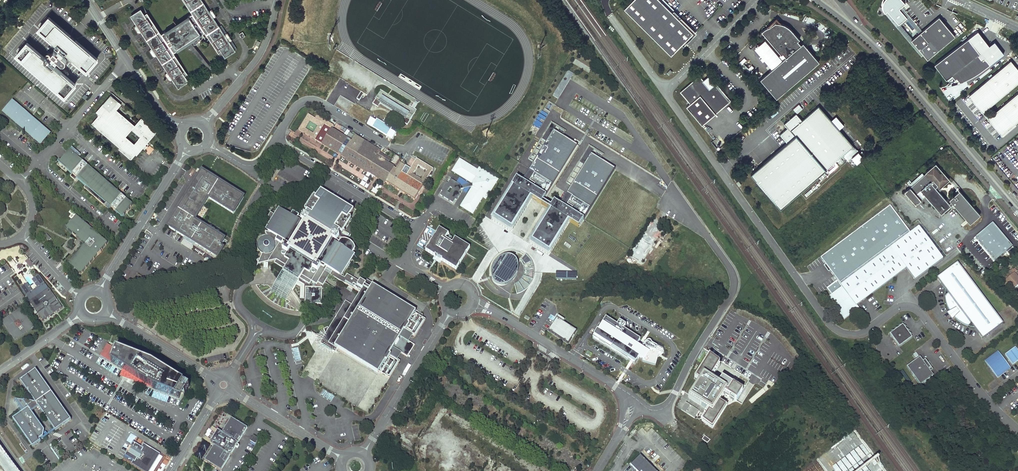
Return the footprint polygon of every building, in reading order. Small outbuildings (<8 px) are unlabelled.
[(177,87),(187,81),(184,75),(187,73),(181,64),(173,52),(177,50),(176,48),(187,40),(189,42),(190,43),(191,44),(192,44),(192,45),(193,45),(195,45),(196,45),(197,45),(198,45),(199,44),(202,39),(198,36),(204,32),(218,53),(221,51),(224,56),(234,50),(201,0),(183,0),(191,13),(188,15),(189,17),(165,32),(164,31),(160,33),(157,28),(146,11),(143,14),(140,8),(130,15),(177,87)] [(661,0),(631,0),(624,7),(671,54),(682,43),(693,32),(679,17),(661,0)] [(898,23),(907,16),(896,2),(899,0),(883,0),(883,1),(882,3),(882,5),(882,7),(883,9),(884,11),(884,12),(887,9),(898,23)] [(164,30),(164,31),(165,32),(189,17),(188,15),(187,15),(164,30)] [(17,54),(65,96),(75,84),(54,65),(58,61),(61,64),(63,64),(65,64),(66,62),(66,60),(65,58),(62,56),(65,52),(87,71),(97,58),(49,16),(39,28),(56,44),(54,45),(58,49),(56,52),(54,50),(51,54),(53,56),(50,59),(46,55),(45,57),(27,42),(17,54)] [(684,44),(696,32),(681,16),(679,17),(693,32),(682,43),(684,44)] [(911,39),(927,58),(955,36),(939,16),(919,32),(911,39)] [(919,32),(907,17),(899,23),(911,39),(919,32)] [(786,55),(760,78),(776,96),(819,60),(803,41),(801,43),(798,39),(800,38),(795,32),(789,25),(787,24),(782,22),(778,21),(775,20),(775,24),(772,24),(769,25),(766,26),(762,28),(761,29),(782,53),(783,52),(786,55)] [(966,79),(969,78),(972,76),(976,74),(979,71),(989,64),(983,56),(981,59),(977,62),(974,58),(977,55),(979,53),(968,38),(934,64),(946,79),(951,75),(957,71),(960,75),(958,76),(962,81),(964,80),(966,79)] [(189,42),(187,40),(176,48),(177,50),(189,42)] [(911,40),(909,42),(921,56),(923,55),(911,40)] [(1010,60),(968,95),(982,112),(1017,82),(1017,70),(1010,60)] [(957,71),(951,75),(955,79),(958,76),(960,75),(957,71)] [(706,81),(705,79),(700,73),(680,90),(690,101),(686,105),(702,124),(731,99),(716,80),(713,82),(712,83),(708,79),(706,81)] [(382,89),(380,91),(415,113),(416,111),(407,105),(382,89)] [(407,125),(415,113),(380,91),(373,103),(378,107),(380,104),(381,102),(405,117),(404,119),(402,122),(407,125)] [(987,117),(1001,134),(1017,120),(1017,92),(987,117)] [(111,94),(96,112),(99,115),(92,123),(119,147),(118,148),(131,159),(135,154),(136,155),(144,146),(157,131),(141,117),(134,125),(117,109),(121,104),(111,94)] [(43,146),(42,145),(51,134),(42,126),(12,101),(2,113),(2,114),(2,115),(40,148),(43,146)] [(380,104),(404,119),(405,117),(381,102),(380,104)] [(802,119),(796,112),(783,123),(787,127),(780,133),(787,142),(751,173),(781,208),(846,151),(853,145),(819,104),(802,119)] [(309,120),(308,115),(298,131),(315,141),(315,140),(325,125),(319,127),(314,136),(303,129),(309,120)] [(320,122),(308,115),(309,120),(319,127),(325,125),(327,122),(322,119),(320,122)] [(372,116),(367,124),(392,139),(397,131),(372,116)] [(513,188),(494,218),(511,229),(530,198),(541,205),(546,197),(577,146),(563,137),(566,133),(551,124),(542,140),(546,143),(522,182),(516,178),(511,186),(513,188)] [(331,129),(321,144),(327,147),(335,152),(336,151),(339,152),(338,154),(341,156),(342,154),(345,156),(344,157),(346,158),(345,159),(354,165),(367,173),(367,172),(385,183),(385,182),(415,200),(423,186),(402,173),(406,166),(400,163),(396,168),(388,163),(391,159),(379,152),(380,151),(355,135),(351,141),(331,129)] [(149,145),(145,149),(150,153),(154,149),(149,145)] [(846,151),(851,157),(858,150),(853,145),(846,151)] [(579,228),(615,170),(599,160),(602,155),(589,147),(579,163),(584,166),(560,205),(554,202),(549,210),(551,211),(532,242),(549,252),(568,221),(579,228)] [(63,158),(57,165),(66,173),(68,170),(73,174),(70,177),(75,181),(77,178),(86,186),(84,188),(104,206),(108,201),(113,205),(111,207),(112,208),(111,208),(115,211),(122,217),(126,212),(127,213),(129,210),(128,209),(132,205),(117,192),(118,191),(97,173),(96,174),(78,158),(81,156),(71,148),(65,155),(67,157),(65,160),(63,158)] [(478,170),(459,159),(452,171),(477,187),(464,208),(473,214),(483,197),(486,199),(498,179),(480,167),(478,170)] [(920,190),(925,195),(941,213),(951,205),(947,201),(939,191),(935,187),(937,185),(939,187),(939,186),(948,179),(942,172),(940,174),(933,166),(923,175),(922,173),(918,176),(920,178),(910,187),(904,191),(916,204),(921,200),(916,194),(920,190)] [(242,198),(201,173),(171,222),(172,223),(169,228),(175,232),(176,230),(178,231),(177,233),(185,237),(186,235),(197,242),(194,246),(216,260),(227,243),(192,222),(206,199),(231,215),(242,198)] [(370,185),(367,184),(369,179),(364,176),(359,186),(367,190),(370,185)] [(908,185),(910,187),(920,178),(918,176),(908,185)] [(950,180),(959,190),(962,187),(953,177),(950,180)] [(377,184),(372,193),(377,195),(382,187),(377,184)] [(513,230),(511,229),(494,218),(513,188),(511,186),(491,220),(511,233),(513,230)] [(291,215),(287,213),(284,214),(282,213),(281,215),(277,216),(276,216),(270,213),(265,220),(271,224),(271,225),(271,226),(272,227),(272,228),(272,229),(274,230),(273,232),(268,231),(265,231),(266,235),(264,235),(262,236),(260,237),(259,238),(258,240),(257,243),(257,245),(257,247),(258,250),(260,252),(262,254),(260,259),(257,260),(258,264),(261,264),(264,263),(268,262),(275,261),(274,263),(283,269),(285,270),(285,269),(286,270),(300,279),(310,285),(312,281),(312,282),(316,284),(317,285),(318,283),(323,286),(325,283),(320,279),(323,274),(328,278),(329,278),(330,275),(331,274),(325,271),(327,268),(339,275),(345,267),(347,269),(351,264),(348,262),(355,250),(355,249),(354,246),(353,244),(351,242),(350,241),(347,240),(344,239),(341,240),(339,243),(337,241),(339,236),(338,235),(341,230),(354,210),(321,190),(311,206),(305,215),(304,214),(301,219),(298,218),(299,216),(293,212),(291,214),(291,215)] [(921,200),(925,195),(920,190),(916,194),(921,200)] [(959,190),(949,199),(953,203),(970,223),(980,214),(959,190)] [(867,265),(909,233),(891,207),(821,259),(838,281),(828,290),(832,295),(842,288),(840,285),(867,265)] [(549,252),(532,242),(551,211),(549,210),(528,244),(549,256),(551,253),(549,252)] [(107,243),(76,217),(72,221),(71,220),(69,223),(70,224),(66,228),(73,234),(72,235),(76,238),(76,237),(85,245),(68,264),(80,274),(97,255),(98,256),(101,252),(100,252),(107,243)] [(844,319),(853,313),(853,308),(856,306),(871,295),(907,268),(916,279),(944,258),(920,225),(909,233),(867,265),(840,285),(842,288),(832,295),(828,298),(844,319)] [(457,269),(471,246),(461,240),(456,237),(453,242),(446,238),(449,233),(440,228),(427,250),(457,269)] [(197,242),(186,235),(185,237),(183,239),(194,246),(197,242)] [(646,245),(651,239),(645,235),(632,252),(640,258),(649,247),(646,245)] [(0,252),(0,261),(0,262),(9,260),(12,270),(16,266),(19,270),(24,266),(26,269),(32,267),(33,266),(24,254),(19,259),(15,259),(21,254),(19,247),(2,251),(0,252)] [(506,254),(503,255),(500,257),(497,260),(495,263),(493,266),(492,271),(492,276),(493,280),(495,283),(498,284),(501,285),(505,285),(508,283),(511,282),(513,280),(515,277),(517,275),(519,271),(519,267),(519,263),(519,260),(518,258),(516,256),(514,255),(513,254),(511,254),(508,254),(506,254)] [(984,301),(957,264),(937,279),(945,290),(945,293),(945,298),(946,301),(947,305),(948,309),(949,312),(952,315),(954,317),(957,320),(961,323),(966,325),(969,327),(973,328),(981,340),(1002,324),(984,301)] [(331,274),(330,275),(360,293),(352,306),(346,302),(337,316),(340,317),(330,333),(328,330),(327,327),(323,329),(325,334),(321,342),(334,350),(336,347),(378,374),(379,373),(389,379),(400,362),(391,356),(388,355),(392,348),(395,350),(407,358),(415,346),(402,338),(399,337),(403,330),(406,332),(415,338),(426,320),(415,314),(416,313),(375,287),(375,286),(368,282),(366,284),(361,281),(360,283),(347,275),(345,279),(339,275),(327,268),(325,271),(331,274)] [(290,294),(300,279),(286,270),(285,269),(285,270),(283,269),(274,285),(270,291),(286,301),(290,294)] [(577,280),(577,273),(555,272),(555,280),(577,280)] [(1014,289),(1017,286),(1017,279),(1017,277),(1017,276),(1015,273),(1012,275),(1009,272),(1002,278),(1007,285),(1009,283),(1014,289)] [(325,283),(328,278),(323,274),(320,279),(325,283)] [(29,302),(43,321),(63,308),(49,288),(29,302)] [(322,288),(316,288),(312,288),(306,288),(306,304),(321,304),(322,288)] [(1,321),(15,341),(35,327),(21,308),(10,315),(1,321)] [(340,317),(337,316),(328,330),(330,333),(340,317)] [(577,331),(557,318),(548,331),(568,344),(577,331)] [(605,319),(593,339),(634,365),(639,358),(642,360),(642,363),(655,366),(657,356),(662,355),(664,354),(664,353),(664,352),(664,351),(664,350),(663,350),(652,345),(652,343),(651,343),(650,342),(649,342),(648,342),(643,346),(641,349),(636,346),(639,341),(623,330),(625,326),(619,322),(616,326),(605,319)] [(899,347),(912,338),(902,325),(890,334),(899,347)] [(110,362),(116,348),(107,345),(101,356),(110,362)] [(1015,347),(1004,355),(1012,365),(1017,361),(1017,352),(1015,347)] [(189,385),(158,366),(155,371),(149,368),(151,362),(116,348),(110,362),(122,369),(152,388),(179,398),(181,391),(184,393),(189,385)] [(996,377),(1009,367),(998,351),(984,361),(996,377)] [(722,362),(711,355),(696,378),(701,381),(690,398),(710,411),(701,424),(711,430),(726,407),(720,402),(724,395),(741,406),(753,387),(732,374),(729,380),(723,376),(719,382),(712,377),(722,362)] [(922,362),(919,358),(907,367),(920,386),(933,377),(930,372),(932,371),(925,360),(922,362)] [(155,371),(158,366),(151,362),(149,368),(155,371)] [(13,419),(32,447),(42,440),(41,439),(44,437),(45,430),(32,412),(39,407),(55,431),(72,420),(36,369),(20,381),(36,403),(17,399),(16,400),(23,411),(13,419)] [(152,388),(122,369),(119,376),(152,388)] [(699,410),(685,402),(681,409),(695,418),(699,410)] [(221,468),(247,426),(231,417),(222,431),(218,428),(211,439),(209,441),(214,444),(205,459),(221,468)] [(135,461),(134,462),(145,469),(147,466),(149,467),(152,462),(155,457),(153,456),(155,452),(144,445),(143,447),(134,441),(131,445),(133,446),(130,452),(128,451),(125,455),(135,461)] [(144,445),(155,452),(153,456),(155,457),(152,462),(149,467),(147,466),(145,469),(134,462),(134,463),(147,470),(149,470),(160,454),(145,444),(144,445)] [(640,456),(631,465),(636,470),(655,470),(649,465),(640,456)]
